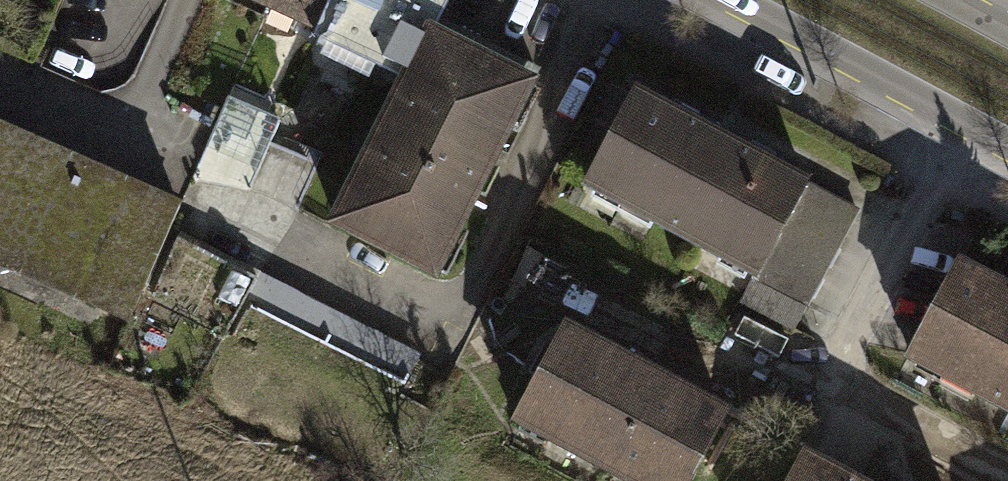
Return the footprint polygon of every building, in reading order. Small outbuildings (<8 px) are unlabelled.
[(268,5),(321,28),(333,0),(270,0),(268,5)] [(407,80),(437,20),(448,0),(333,0),(321,28),(317,36),(407,80)] [(535,69),(437,20),(407,80),(413,83),(365,177),(360,174),(336,221),(434,270),(535,69)] [(587,181),(756,273),(805,183),(636,91),(587,181)] [(180,207),(0,128),(0,260),(131,317),(180,207)] [(957,265),(910,354),(1007,406),(1007,292),(957,265)] [(638,480),(688,480),(724,413),(565,329),(518,417),(638,480)] [(788,480),(854,480),(803,454),(788,480)]
